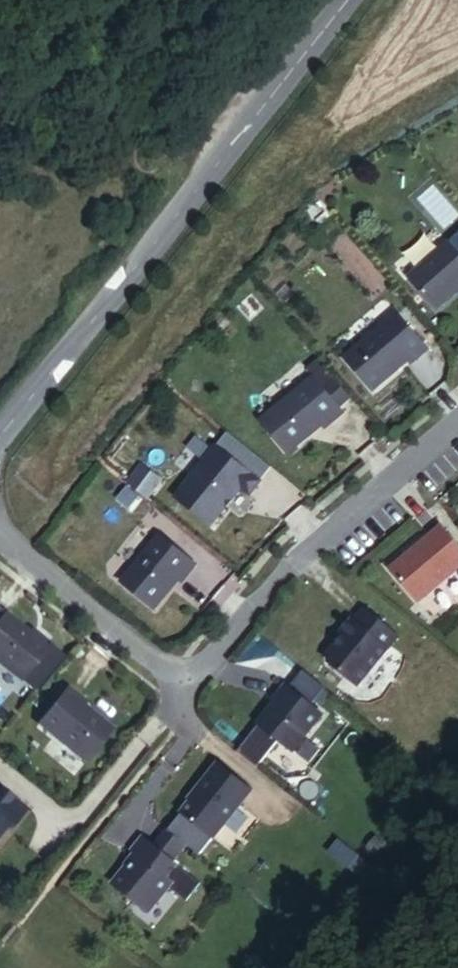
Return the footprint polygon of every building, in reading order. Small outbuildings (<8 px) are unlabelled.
[(441,310),(457,295),(457,248),(453,243),(413,279),(441,310)] [(350,360),(378,392),(417,358),(419,361),(432,350),(401,315),(350,360)] [(318,378),(265,422),(292,455),(332,422),(335,425),(348,414),(318,378)] [(221,447),(180,499),(215,528),(246,489),(255,496),(265,483),(221,447)] [(136,464),(127,488),(152,497),(161,474),(136,464)] [(422,602),(457,572),(457,541),(445,526),(393,570),(422,602)] [(199,566),(164,537),(126,584),(159,611),(186,576),(189,579),(199,566)] [(362,686),(402,637),(368,609),(358,622),(356,620),(345,634),(348,637),(329,660),(362,686)] [(0,628),(0,660),(26,682),(55,645),(41,633),(39,637),(11,614),(0,628)] [(290,686),(279,699),(281,701),(262,725),(296,753),(326,716),(290,686)] [(44,725),(91,763),(117,730),(83,703),(86,700),(72,689),(44,725)] [(187,814),(218,839),(256,791),(223,765),(208,783),(210,785),(187,814)] [(13,825),(20,824),(31,810),(0,784),(0,841),(13,825)] [(142,857),(117,887),(151,914),(176,883),(172,879),(182,867),(147,840),(136,853),(142,857)] [(352,869),(360,857),(335,841),(327,853),(352,869)]
